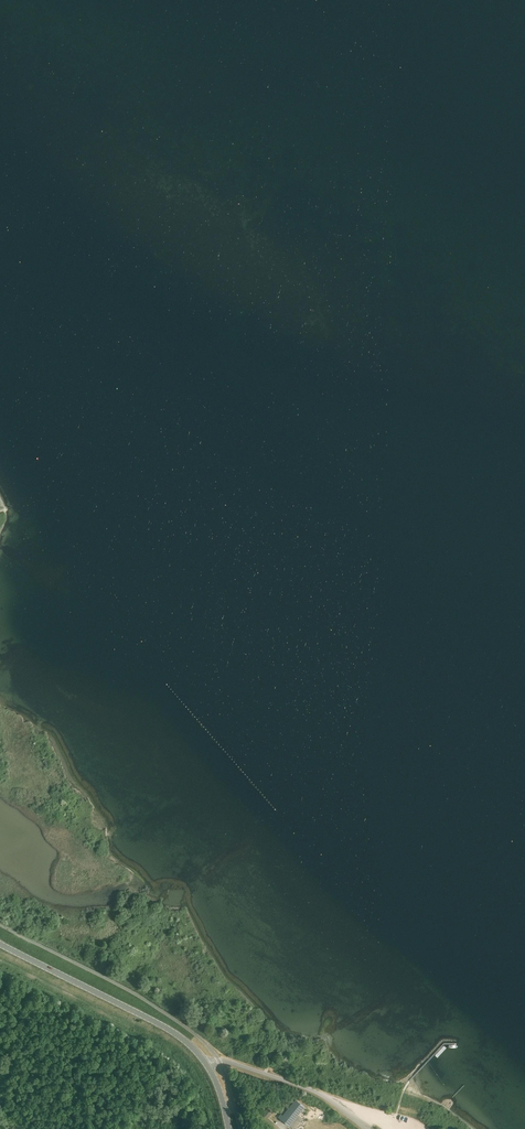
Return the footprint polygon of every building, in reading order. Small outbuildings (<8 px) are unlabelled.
[(277,1116),(288,1125),(303,1106),(294,1099),(283,1113),(281,1111),(277,1116)] [(271,1111),(266,1107),(261,1113),(266,1118),(271,1111)]
